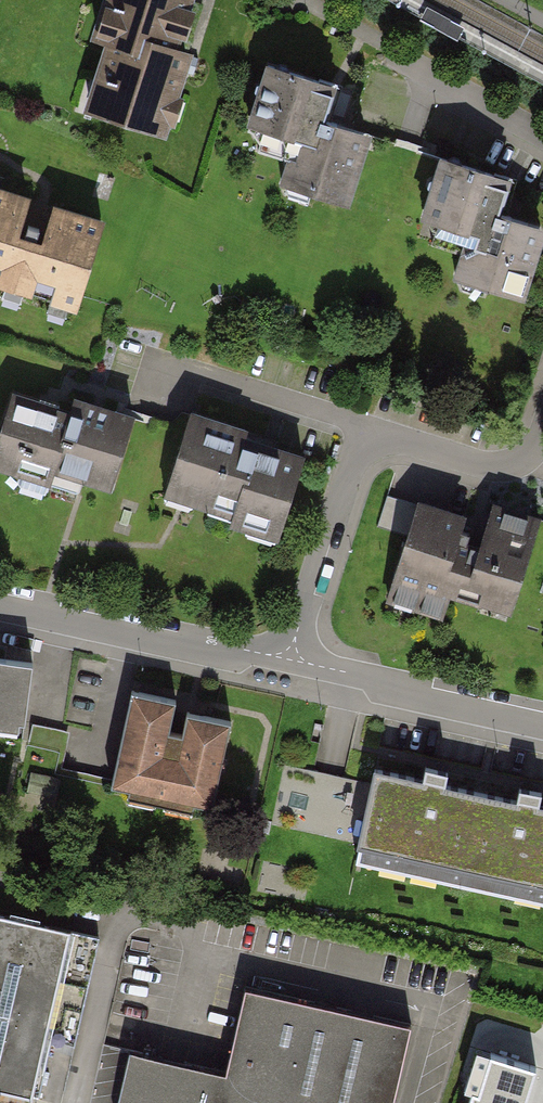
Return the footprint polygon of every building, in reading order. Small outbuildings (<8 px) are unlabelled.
[(96,38),(103,41),(81,105),(166,134),(193,53),(178,47),(193,0),(109,0),(96,38)] [(427,4),(421,15),(458,36),(464,25),(427,4)] [(334,87),(261,65),(241,131),(287,145),(275,184),(350,207),(372,135),(324,120),(334,87)] [(438,155),(415,223),(462,239),(450,277),(524,301),(542,244),(542,225),(500,211),(511,180),(438,155)] [(0,190),(0,284),(75,308),(102,224),(55,209),(42,251),(13,242),(27,198),(0,190)] [(74,397),(71,405),(12,388),(0,429),(0,469),(80,492),(83,482),(111,490),(133,414),(74,397)] [(246,431),(189,413),(161,499),(228,520),(227,529),(275,544),(302,458),(244,440),(246,431)] [(454,540),(462,517),(419,503),(388,596),(446,615),(451,597),(511,616),(542,520),(491,503),(476,547),(454,540)] [(0,657),(0,724),(20,727),(29,661),(0,657)] [(174,701),(136,693),(116,785),(210,805),(228,722),(189,714),(185,732),(168,728),(174,701)] [(375,772),(357,858),(542,897),(542,807),(375,772)] [(0,909),(0,1089),(37,1098),(51,1037),(76,1043),(102,932),(0,909)] [(245,987),(226,1068),(130,1047),(129,1051),(118,1102),(392,1102),(409,1026),(245,987)] [(474,1020),(453,1102),(455,1102),(538,1102),(542,1082),(542,1037),(474,1020)]
